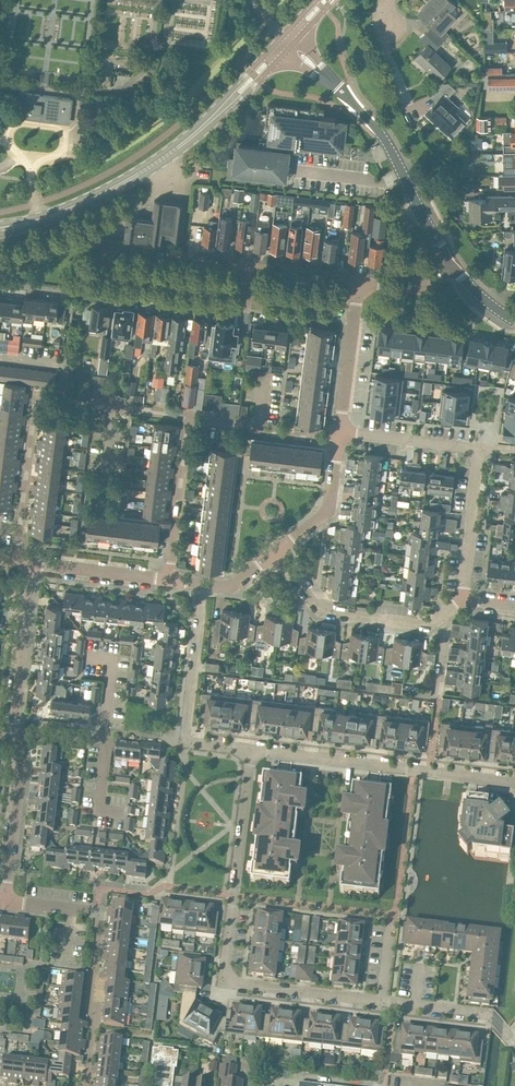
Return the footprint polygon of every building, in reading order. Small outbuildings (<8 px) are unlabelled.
[(446,39),(450,34),(445,30),(447,27),(439,19),(454,4),(450,0),(430,0),(417,13),(431,26),(446,39)] [(435,50),(446,39),(431,26),(419,39),(426,46),(415,58),(438,79),(452,65),(435,50)] [(485,42),(485,52),(501,52),(507,52),(507,44),(507,42),(493,42),(485,42)] [(497,66),(486,67),(487,75),(488,75),(488,74),(497,74),(497,66)] [(488,74),(488,75),(488,88),(514,88),(514,74),(512,74),(503,74),(502,74),(497,74),(488,74)] [(468,77),(468,86),(480,85),(479,76),(468,77)] [(448,134),(463,118),(448,105),(452,100),(449,97),(456,89),(446,81),(431,97),(436,101),(425,113),(448,134)] [(71,112),(73,99),(26,93),(25,100),(23,118),(69,124),(71,112)] [(343,145),(345,127),(342,127),(342,121),(334,120),(335,117),(324,116),(324,110),(268,104),(265,126),(271,127),(270,136),(273,136),(271,150),(265,149),(239,146),(238,151),(236,151),(235,158),(229,157),(228,170),(227,177),(283,184),(284,174),(286,175),(288,157),(286,157),(288,143),(295,144),(295,146),(300,147),(301,145),(339,149),(340,144),(343,145)] [(491,116),(476,117),(476,130),(492,129),(491,116)] [(510,125),(510,116),(496,117),(496,126),(507,126),(507,125),(510,125)] [(514,152),(514,131),(503,132),(503,152),(514,152)] [(471,137),(471,148),(473,148),(473,152),(478,152),(478,148),(483,148),(482,137),(478,137),(477,134),(473,134),(473,137),(471,137)] [(514,173),(514,153),(503,153),(503,173),(514,173)] [(514,187),(514,175),(498,176),(499,187),(514,187)] [(461,194),(474,194),(474,185),(461,185),(461,194)] [(244,202),(246,190),(235,189),(233,201),(244,202)] [(208,209),(210,193),(200,192),(198,208),(208,209)] [(258,208),(259,193),(252,192),(250,207),(258,208)] [(275,205),(276,194),(268,193),(267,204),(275,206),(275,205)] [(276,194),(275,205),(283,206),(283,203),(284,195),(276,194)] [(310,203),(310,199),(311,197),(294,195),(293,204),(303,205),(310,206),(310,203)] [(492,218),(492,210),(514,209),(514,196),(486,196),(486,199),(469,199),(470,219),(492,218)] [(310,203),(310,206),(318,207),(319,198),(311,197),(310,199),(310,203)] [(182,240),(186,204),(172,202),(155,200),(152,220),(127,217),(124,238),(160,242),(161,237),(182,240)] [(335,208),(336,204),(329,203),(328,216),(334,217),(335,208)] [(352,226),(355,204),(346,203),(345,204),(345,209),(343,225),(352,226)] [(351,242),(348,260),(362,262),(364,245),(370,246),(370,244),(374,206),(365,205),(362,233),(352,232),(351,242)] [(326,225),(328,214),(320,213),(318,224),(326,225)] [(229,245),(232,222),(233,218),(220,216),(219,227),(217,244),(219,244),(220,246),(223,246),(225,245),(229,245)] [(384,237),(387,218),(374,217),(372,236),(384,237)] [(248,248),(250,229),(251,221),(245,220),(239,219),(238,228),(236,246),(248,248)] [(215,244),(218,221),(209,220),(208,226),(204,226),(202,242),(215,244)] [(266,250),(268,231),(269,222),(257,220),(256,230),(253,249),(266,250)] [(283,252),(286,224),(273,223),(270,250),(283,252)] [(299,254),(302,227),(290,226),(287,253),(299,254)] [(306,237),(304,255),(317,256),(319,232),(320,228),(307,226),(306,237)] [(337,259),(339,238),(332,237),(331,240),(325,239),(323,257),(337,259)] [(381,264),(384,239),(376,238),(375,245),(370,244),(370,246),(368,263),(381,264)] [(514,251),(504,250),(504,256),(500,256),(497,258),(496,262),(499,266),(503,266),(502,276),(509,277),(511,279),(514,279),(514,249),(514,251)] [(13,299),(2,297),(0,314),(0,318),(11,319),(13,299)] [(33,319),(36,299),(24,298),(24,300),(22,320),(23,320),(23,322),(33,323),(33,319)] [(22,320),(24,300),(13,299),(11,319),(22,320)] [(45,321),(47,301),(36,299),(33,319),(45,321)] [(47,301),(45,321),(56,322),(57,321),(63,322),(65,305),(58,304),(59,302),(47,301)] [(100,307),(99,305),(95,305),(94,306),(92,306),(92,309),(88,309),(84,312),(83,318),(86,322),(90,322),(89,330),(98,331),(97,333),(104,334),(106,322),(108,322),(109,314),(107,314),(107,308),(100,307)] [(130,336),(134,309),(124,308),(124,310),(116,309),(112,336),(112,337),(129,339),(130,336)] [(149,314),(149,312),(145,312),(145,313),(139,312),(136,332),(134,344),(133,354),(133,359),(139,360),(140,355),(141,347),(143,333),(151,334),(153,314),(149,314)] [(169,316),(168,314),(164,314),(162,315),(156,314),(154,327),(155,327),(153,338),(167,340),(168,337),(171,316),(169,316)] [(179,317),(180,316),(174,315),(174,316),(172,316),(167,355),(164,370),(176,371),(178,356),(179,349),(182,349),(183,336),(186,318),(179,317)] [(194,318),(189,356),(194,356),(196,342),(197,338),(205,339),(208,320),(194,318)] [(213,325),(209,357),(234,360),(236,351),(238,351),(239,342),(237,342),(239,329),(234,328),(234,325),(230,324),(231,322),(230,322),(221,321),(221,323),(217,322),(217,326),(213,325)] [(269,345),(271,325),(254,323),(252,343),(253,343),(252,348),(263,349),(263,347),(269,348),(269,345)] [(269,345),(286,347),(289,327),(271,325),(269,345)] [(380,327),(378,350),(391,352),(394,328),(380,326),(380,327)] [(324,426),(336,331),(311,328),(299,422),(295,421),(294,432),(301,433),(301,430),(314,431),(315,425),(324,426)] [(394,328),(391,352),(402,353),(405,329),(394,328)] [(405,329),(402,353),(414,355),(417,331),(405,329)] [(417,331),(414,355),(426,356),(428,332),(417,331)] [(428,332),(426,356),(437,357),(439,333),(428,332)] [(298,344),(299,334),(292,333),(291,343),(298,344)] [(439,333),(437,357),(448,359),(451,335),(439,333)] [(8,339),(6,353),(18,354),(20,336),(15,335),(15,340),(8,339)] [(102,335),(99,356),(109,357),(110,357),(112,337),(112,336),(102,335)] [(448,359),(448,365),(460,366),(461,360),(461,359),(463,347),(464,336),(451,335),(448,359)] [(32,345),(33,338),(24,337),(23,344),(32,345)] [(463,347),(461,359),(464,359),(479,362),(484,340),(469,337),(466,347),(463,347)] [(8,339),(0,338),(0,352),(6,353),(8,339)] [(33,338),(32,345),(42,346),(42,339),(33,338)] [(484,340),(479,362),(490,365),(495,342),(484,340)] [(156,357),(158,342),(151,342),(149,356),(156,357)] [(495,342),(490,365),(510,369),(512,358),(506,357),(509,345),(495,342)] [(126,343),(125,356),(126,357),(132,357),(133,354),(134,344),(126,343)] [(246,358),(245,368),(260,370),(261,363),(262,356),(256,355),(247,354),(246,358)] [(100,356),(98,372),(107,373),(109,357),(100,356)] [(188,363),(183,403),(193,405),(194,396),(204,397),(204,393),(207,371),(206,371),(198,370),(198,364),(188,363)] [(7,381),(9,367),(3,366),(1,379),(5,380),(5,381),(7,381)] [(14,382),(16,367),(9,367),(7,381),(14,382)] [(21,383),(23,368),(16,367),(14,382),(21,383)] [(28,384),(30,369),(23,368),(21,383),(25,383),(28,384)] [(34,385),(36,370),(30,369),(28,384),(34,385)] [(41,385),(43,371),(36,370),(34,385),(41,385)] [(48,386),(50,372),(43,371),(41,385),(48,386)] [(50,372),(48,386),(55,387),(57,373),(50,372)] [(153,379),(152,385),(156,386),(162,387),(163,387),(165,375),(154,373),(153,379)] [(376,375),(374,388),(402,392),(403,379),(376,375)] [(104,391),(106,378),(93,376),(91,390),(104,391)] [(14,382),(7,381),(5,381),(5,382),(4,382),(3,394),(27,397),(28,392),(24,391),(25,383),(21,383),(14,382)] [(442,389),(441,402),(467,406),(469,392),(456,390),(457,385),(446,384),(445,389),(442,389)] [(167,401),(169,387),(163,387),(162,387),(156,386),(154,399),(167,401)] [(374,388),(373,400),(401,403),(402,392),(374,388)] [(110,400),(125,402),(126,396),(119,396),(119,394),(111,393),(110,400)] [(204,397),(202,408),(220,410),(222,395),(210,393),(206,393),(204,393),(204,397)] [(27,402),(27,397),(3,394),(1,405),(22,407),(23,401),(27,402)] [(193,405),(193,407),(202,408),(204,397),(194,396),(193,405)] [(507,410),(514,411),(514,398),(508,397),(507,410)] [(373,400),(371,413),(399,417),(401,403),(373,400)] [(441,402),(439,416),(442,416),(441,424),(452,425),(453,418),(466,419),(467,406),(441,402)] [(240,413),(241,405),(228,403),(227,411),(240,413)] [(22,407),(1,405),(0,414),(0,416),(25,419),(25,414),(22,413),(22,407)] [(505,421),(514,423),(514,411),(507,410),(505,421)] [(25,419),(0,416),(0,427),(20,429),(20,423),(24,424),(25,419)] [(44,432),(64,435),(66,423),(41,420),(41,425),(45,426),(44,432)] [(501,433),(504,433),(504,435),(514,437),(514,444),(514,423),(505,421),(505,423),(503,423),(501,433)] [(152,435),(174,438),(175,432),(178,432),(179,427),(154,424),(152,435)] [(20,429),(0,427),(0,438),(22,441),(23,436),(19,435),(20,429)] [(63,446),(64,435),(44,432),(43,438),(39,438),(39,443),(63,446)] [(173,444),(174,438),(152,435),(151,446),(176,449),(176,445),(173,444)] [(22,441),(0,438),(0,449),(17,452),(18,445),(21,446),(22,441)] [(323,450),(244,440),(243,443),(234,441),(234,444),(211,441),(211,448),(210,448),(195,567),(221,570),(237,452),(250,454),(248,466),(320,475),(323,450)] [(62,457),(63,446),(39,443),(38,448),(42,448),(41,454),(62,457)] [(175,454),(176,449),(151,446),(150,457),(171,460),(172,454),(175,454)] [(17,452),(0,449),(0,461),(19,463),(20,458),(16,458),(17,452)] [(411,488),(416,452),(413,452),(411,463),(408,462),(407,469),(401,468),(401,471),(399,483),(399,487),(411,488)] [(416,452),(411,488),(413,489),(412,494),(420,494),(421,490),(423,490),(426,471),(420,471),(421,464),(417,463),(418,452),(416,452)] [(60,468),(62,457),(41,454),(40,460),(36,460),(36,465),(60,468)] [(357,463),(383,466),(384,456),(365,454),(364,460),(358,459),(357,463)] [(439,492),(444,455),(441,455),(440,466),(436,466),(435,472),(430,471),(427,490),(439,492)] [(444,455),(439,492),(452,494),(454,475),(448,474),(449,467),(445,467),(447,456),(444,455)] [(170,466),(171,460),(150,457),(148,468),(173,471),(174,467),(170,466)] [(514,472),(514,460),(512,459),(511,465),(493,463),(493,470),(503,471),(514,472)] [(14,474),(15,468),(18,468),(19,463),(0,461),(0,473),(14,474)] [(355,463),(347,462),(346,462),(346,467),(356,468),(356,472),(362,473),(362,478),(381,481),(383,467),(383,466),(357,463),(355,463)] [(59,479),(60,468),(36,465),(35,470),(39,470),(38,476),(59,479)] [(172,476),(173,471),(148,468),(147,479),(168,482),(169,476),(172,476)] [(503,471),(503,477),(509,478),(508,484),(514,485),(514,472),(503,471)] [(14,474),(0,473),(0,484),(16,486),(17,481),(13,481),(14,474)] [(57,490),(59,479),(38,476),(38,483),(34,482),(33,487),(57,490)] [(380,492),(381,481),(362,478),(361,483),(355,482),(354,487),(344,485),(343,488),(380,492)] [(167,488),(168,482),(147,479),(146,491),(170,494),(171,489),(167,488)] [(16,486),(0,484),(0,495),(11,496),(12,490),(16,491),(16,486)] [(56,502),(57,490),(33,487),(32,492),(36,493),(35,499),(56,502)] [(378,504),(380,492),(343,488),(343,490),(354,492),(353,496),(359,496),(359,502),(378,504)] [(514,502),(514,489),(508,489),(507,494),(500,493),(500,500),(514,502)] [(170,498),(170,494),(146,491),(144,502),(166,504),(166,498),(170,498)] [(11,496),(0,495),(0,507),(13,509),(14,503),(11,503),(11,496)] [(500,500),(489,498),(488,505),(499,507),(506,507),(505,513),(514,514),(514,502),(500,500)] [(55,513),(56,502),(35,499),(35,505),(31,505),(30,510),(55,513)] [(165,510),(166,504),(144,502),(143,513),(168,516),(168,511),(165,510)] [(377,516),(378,504),(359,502),(358,507),(352,506),(351,510),(341,509),(340,511),(377,516)] [(388,506),(388,513),(395,514),(396,507),(388,506)] [(420,521),(446,524),(447,517),(440,516),(440,511),(422,509),(420,521)] [(53,524),(55,513),(30,510),(29,514),(33,515),(32,521),(53,524)] [(375,528),(377,516),(340,511),(340,514),(351,515),(350,519),(356,520),(356,525),(367,526),(367,527),(375,528)] [(160,523),(89,514),(87,530),(80,530),(79,538),(86,539),(157,548),(159,539),(165,540),(167,527),(170,527),(171,521),(160,519),(160,523)] [(514,531),(514,519),(504,518),(504,523),(497,522),(497,524),(486,522),(485,528),(496,529),(514,531)] [(52,535),(53,524),(32,521),(32,527),(28,527),(27,532),(52,535)] [(445,530),(446,524),(420,521),(419,532),(413,531),(413,532),(431,534),(438,535),(438,529),(445,530)] [(367,526),(356,525),(347,523),(347,529),(340,528),(340,530),(335,529),(334,534),(365,538),(367,527),(367,526)] [(496,529),(495,536),(502,536),(501,542),(514,544),(514,531),(496,529)] [(378,530),(377,538),(384,539),(385,531),(378,530)] [(409,537),(408,541),(409,544),(411,544),(412,543),(436,546),(443,547),(447,548),(448,541),(430,539),(431,534),(413,532),(413,534),(410,534),(409,537)] [(364,547),(365,538),(334,534),(333,539),(339,540),(339,542),(345,542),(344,547),(357,548),(357,549),(363,550),(368,551),(368,547),(364,547)] [(435,553),(436,546),(412,543),(410,555),(428,557),(429,552),(435,553)] [(357,548),(344,547),(338,546),(337,552),(331,551),(331,552),(325,552),(325,557),(356,560),(357,551),(363,552),(363,550),(357,549),(357,548)] [(428,562),(428,557),(410,555),(409,567),(433,570),(434,563),(428,562)] [(354,572),(356,560),(325,557),(324,562),(330,562),(329,564),(336,565),(335,570),(354,572)] [(497,589),(501,560),(488,558),(486,576),(492,577),(491,583),(493,583),(493,588),(497,589)] [(510,579),(513,561),(501,560),(497,589),(502,589),(503,584),(504,585),(505,578),(510,579)] [(433,576),(433,570),(409,567),(407,578),(425,581),(426,576),(433,576)] [(353,584),(354,572),(335,570),(334,575),(328,574),(328,576),(322,575),(322,580),(353,584)] [(425,586),(425,581),(407,578),(406,590),(430,593),(437,594),(438,587),(425,586)] [(352,596),(353,584),(322,580),(321,585),(327,586),(326,588),(333,588),(332,594),(340,595),(339,602),(355,604),(355,596),(352,596)] [(430,600),(430,593),(406,590),(404,602),(423,605),(423,599),(430,600)] [(79,608),(81,594),(65,592),(63,609),(68,615),(72,612),(72,607),(79,608)] [(94,616),(97,596),(91,595),(91,599),(84,598),(85,594),(81,594),(79,608),(82,608),(81,614),(94,616)] [(107,618),(109,601),(102,600),(102,597),(97,596),(94,616),(107,618)] [(119,619),(121,599),(116,598),(116,602),(109,601),(107,618),(119,619)] [(131,621),(133,604),(127,603),(127,600),(121,599),(119,619),(131,621)] [(148,616),(150,602),(141,601),(140,605),(133,604),(131,621),(144,622),(145,616),(148,616)] [(157,625),(164,620),(166,604),(150,602),(148,616),(155,617),(154,621),(157,625)] [(68,615),(63,609),(47,607),(45,622),(60,624),(61,617),(64,617),(68,615)] [(233,634),(236,612),(222,610),(221,620),(214,619),(211,643),(219,644),(220,632),(233,634)] [(236,612),(233,634),(246,635),(246,639),(245,644),(251,645),(252,640),(253,640),(255,625),(249,624),(250,614),(236,612)] [(276,640),(279,617),(265,616),(264,626),(257,625),(256,640),(256,648),(267,649),(268,643),(276,644),(276,640)] [(279,617),(276,640),(289,641),(289,644),(297,645),(299,630),(292,629),(293,619),(279,617)] [(462,630),(487,633),(488,622),(470,619),(469,625),(463,624),(452,623),(451,629),(462,630)] [(164,636),(178,638),(180,622),(164,620),(157,625),(160,629),(165,630),(164,636)] [(59,627),(60,624),(45,622),(44,631),(47,632),(46,638),(64,641),(65,628),(59,627)] [(319,652),(322,629),(308,627),(306,638),(300,637),(298,652),(305,653),(306,650),(319,652)] [(500,652),(512,653),(514,628),(509,627),(508,633),(502,633),(502,635),(501,647),(500,652)] [(322,629),(319,652),(332,653),(332,656),(339,657),(341,642),(335,641),(336,631),(322,629)] [(485,645),(487,633),(462,630),(462,637),(468,638),(467,643),(485,645)] [(362,657),(365,635),(351,633),(350,643),(343,642),(341,657),(349,658),(349,655),(362,657)] [(365,635),(362,657),(375,659),(375,661),(382,662),(384,648),(377,647),(379,636),(365,635)] [(177,647),(178,638),(164,636),(164,639),(158,639),(157,646),(152,646),(151,651),(173,654),(174,647),(177,647)] [(62,653),(64,641),(46,638),(46,645),(42,645),(42,650),(62,653)] [(405,662),(408,640),(394,638),(393,648),(386,648),(384,663),(392,664),(392,661),(405,662)] [(408,640),(405,662),(419,664),(418,667),(425,668),(427,653),(421,652),(422,642),(408,640)] [(484,657),(485,645),(467,643),(466,648),(460,647),(459,654),(484,657)] [(61,665),(62,653),(42,650),(41,656),(44,656),(43,663),(61,665)] [(172,660),(173,654),(151,651),(151,657),(155,657),(155,664),(175,666),(175,661),(172,660)] [(459,654),(448,652),(448,659),(465,661),(464,666),(483,669),(484,657),(459,654)] [(218,671),(219,663),(206,662),(205,669),(218,671)] [(59,678),(61,665),(43,663),(43,670),(40,670),(38,679),(53,681),(53,677),(59,678)] [(174,672),(175,666),(155,664),(153,676),(170,678),(171,672),(174,672)] [(251,674),(263,675),(264,666),(252,665),(251,674)] [(481,680),(483,669),(464,666),(463,671),(446,670),(446,676),(457,677),(463,678),(481,680)] [(296,671),(294,680),(315,682),(316,674),(296,671)] [(169,685),(170,678),(153,676),(151,689),(172,692),(172,686),(169,685)] [(445,678),(445,682),(456,683),(462,684),(461,690),(480,692),(481,680),(463,678),(457,677),(446,676),(445,678)] [(351,687),(352,680),(338,678),(337,686),(351,687)] [(53,683),(53,681),(38,679),(36,695),(53,697),(65,698),(66,688),(62,684),(53,683)] [(380,691),(381,683),(367,681),(366,689),(380,691)] [(381,683),(380,691),(394,693),(395,685),(381,683)] [(92,693),(91,701),(98,702),(99,694),(100,686),(97,686),(93,686),(92,693)] [(430,697),(432,689),(432,688),(414,686),(413,695),(430,697)] [(171,697),(172,692),(151,689),(151,695),(145,695),(144,701),(167,704),(168,696),(171,697)] [(202,693),(200,715),(207,716),(206,720),(210,720),(210,723),(217,724),(219,724),(222,694),(220,694),(202,692),(202,693)] [(222,694),(219,724),(226,725),(227,722),(230,723),(230,725),(231,725),(234,696),(222,694)] [(234,696),(231,725),(236,726),(239,727),(240,724),(244,724),(244,721),(251,721),(254,698),(235,696),(234,696)] [(65,701),(65,698),(53,697),(51,713),(70,715),(72,701),(65,701)] [(254,698),(251,721),(257,722),(257,726),(261,726),(261,729),(269,730),(273,705),(273,701),(260,699),(254,698)] [(72,701),(70,715),(89,718),(91,704),(72,701)] [(273,705),(269,730),(277,731),(277,728),(282,729),(284,706),(285,702),(273,701),(273,705)] [(284,706),(282,729),(286,729),(285,732),(293,733),(296,708),(296,703),(285,702),(284,706)] [(296,708),(293,733),(302,734),(302,731),(306,732),(307,728),(313,729),(316,706),(309,705),(296,703),(296,708)] [(316,706),(313,729),(320,730),(319,733),(324,734),(323,737),(332,738),(335,713),(336,708),(323,707),(316,706)] [(359,715),(355,741),(364,742),(364,739),(369,740),(369,736),(376,737),(377,730),(379,714),(363,712),(359,711),(359,715)] [(335,713),(332,738),(340,739),(340,736),(344,736),(345,732),(347,714),(336,713),(335,713)] [(345,732),(344,736),(348,737),(348,740),(355,741),(359,715),(347,714),(345,732)] [(377,730),(376,737),(382,737),(382,741),(386,742),(386,744),(394,745),(397,720),(397,716),(379,714),(377,730)] [(397,720),(394,745),(394,746),(402,746),(402,744),(406,744),(405,747),(406,747),(409,722),(410,717),(398,716),(397,716),(397,720)] [(409,722),(406,747),(415,748),(415,745),(419,746),(420,742),(427,743),(430,720),(410,717),(409,722)] [(441,721),(439,744),(446,745),(445,749),(450,749),(449,752),(458,753),(461,728),(461,724),(449,722),(441,721)] [(473,729),(470,755),(478,756),(479,753),(483,754),(483,750),(490,751),(490,746),(493,728),(493,724),(486,723),(485,727),(473,725),(473,729)] [(461,728),(458,753),(470,755),(473,729),(473,725),(461,724),(461,728)] [(490,746),(490,751),(496,751),(496,755),(500,756),(500,758),(509,760),(512,734),(512,730),(499,728),(493,728),(490,746)] [(128,763),(130,747),(123,746),(124,742),(118,741),(115,761),(128,763)] [(147,759),(148,745),(137,744),(137,747),(130,747),(128,763),(141,764),(142,758),(147,759)] [(153,768),(160,763),(162,747),(148,745),(147,759),(152,760),(151,765),(153,768)] [(41,764),(55,766),(56,759),(61,760),(63,751),(43,749),(41,764)] [(160,779),(174,781),(176,765),(160,763),(153,768),(156,772),(161,772),(160,779)] [(55,769),(55,766),(41,764),(41,768),(44,769),(44,775),(40,774),(39,780),(59,782),(61,770),(55,769)] [(117,775),(116,782),(125,784),(130,784),(131,777),(126,776),(117,775)] [(301,796),(302,781),(283,779),(264,776),(262,791),(263,791),(260,815),(259,815),(255,843),(256,843),(254,867),(253,867),(251,882),(290,886),(291,872),(290,872),(291,868),(297,868),(299,852),(293,852),(293,847),(294,847),(298,820),(297,820),(297,816),(304,816),(306,800),(299,800),(300,795),(301,796)] [(174,784),(174,781),(160,779),(160,782),(154,781),(152,794),(172,796),(173,791),(170,790),(170,784),(174,784)] [(58,795),(59,782),(39,780),(39,786),(42,786),(41,793),(58,795)] [(390,807),(392,792),(372,790),(353,787),(351,802),(352,802),(352,806),(345,805),(343,821),(350,822),(349,826),(348,826),(345,854),(346,854),(345,858),(339,857),(337,873),(344,874),(343,878),(342,878),(340,893),(379,897),(381,883),(380,883),(383,858),(384,859),(387,831),(386,831),(389,806),(390,807)] [(56,807),(58,795),(41,793),(41,800),(37,799),(37,805),(56,807)] [(172,802),(172,796),(152,794),(151,806),(167,808),(168,802),(172,802)] [(514,832),(514,820),(506,809),(506,806),(481,804),(463,801),(458,838),(463,843),(460,845),(468,855),(470,853),(475,859),(511,863),(514,832)] [(55,819),(56,807),(37,805),(36,810),(39,811),(39,817),(55,819)] [(167,815),(167,808),(151,806),(149,819),(169,821),(170,815),(167,815)] [(53,832),(55,819),(39,817),(38,824),(34,824),(33,833),(47,835),(48,832),(53,832)] [(169,827),(169,821),(149,819),(148,831),(164,833),(165,826),(169,827)] [(164,840),(164,833),(148,831),(146,844),(152,844),(152,848),(166,849),(167,840),(164,840)] [(46,841),(47,835),(33,833),(31,849),(47,851),(54,846),(51,842),(46,841)] [(61,869),(63,855),(56,854),(57,849),(54,846),(47,851),(45,867),(61,869)] [(164,865),(166,849),(152,848),(151,854),(146,854),(142,857),(147,863),(164,865)] [(77,868),(79,851),(67,849),(66,856),(63,855),(61,869),(70,870),(71,867),(77,868)] [(89,872),(92,852),(79,851),(77,868),(84,868),(84,872),(89,872)] [(102,871),(104,854),(92,852),(89,872),(95,873),(95,870),(102,871)] [(114,876),(116,855),(104,854),(102,871),(109,871),(108,875),(114,876)] [(130,877),(131,863),(128,863),(129,857),(116,855),(114,876),(119,876),(120,873),(127,874),(126,877),(130,877)] [(145,879),(147,863),(142,857),(139,859),(138,864),(131,863),(130,877),(145,879)] [(108,912),(133,916),(134,904),(113,901),(113,908),(108,908),(108,912)] [(164,903),(161,926),(172,927),(175,902),(169,901),(168,904),(164,903)] [(172,927),(172,931),(173,931),(184,933),(185,928),(187,906),(183,905),(184,903),(176,902),(175,902),(172,927)] [(185,928),(184,933),(196,934),(197,930),(199,907),(200,905),(192,904),(192,906),(187,906),(185,928)] [(197,930),(196,934),(209,936),(216,937),(219,914),(212,913),(212,909),(208,908),(208,906),(200,905),(199,907),(197,930)] [(151,918),(158,919),(159,907),(157,907),(152,907),(151,918)] [(131,927),(133,916),(108,912),(107,917),(111,918),(111,924),(131,927)] [(255,926),(280,929),(282,914),(272,913),(272,915),(259,914),(259,919),(256,918),(255,926)] [(9,918),(3,917),(3,914),(0,914),(0,939),(6,939),(9,918)] [(17,941),(20,916),(16,916),(15,919),(9,918),(6,939),(17,941)] [(20,916),(17,941),(29,942),(31,921),(25,920),(25,917),(20,916)] [(301,932),(308,932),(310,917),(303,917),(301,932)] [(157,930),(158,919),(151,918),(149,929),(157,930)] [(339,936),(364,939),(365,932),(362,932),(363,927),(351,925),(351,922),(341,921),(339,936)] [(416,947),(419,925),(409,923),(409,925),(405,925),(402,943),(407,944),(406,946),(416,947)] [(130,938),(131,927),(111,924),(110,930),(106,930),(105,935),(130,938)] [(429,956),(433,926),(419,925),(416,947),(426,948),(425,955),(429,956)] [(279,941),(280,929),(255,926),(254,933),(257,934),(257,937),(257,938),(279,941)] [(442,950),(445,928),(433,926),(429,956),(433,956),(434,949),(442,950)] [(453,959),(456,929),(445,928),(442,950),(450,951),(449,958),(453,959)] [(155,941),(157,930),(149,929),(148,940),(155,941)] [(465,953),(468,931),(456,929),(453,959),(457,959),(458,952),(465,953)] [(473,963),(496,966),(499,942),(499,941),(499,940),(498,939),(498,938),(497,936),(496,935),(495,935),(494,934),(492,934),(468,931),(465,953),(473,954),(474,956),(473,963)] [(129,949),(130,938),(105,935),(104,940),(109,940),(108,946),(129,949)] [(363,947),(364,939),(339,936),(338,948),(360,951),(361,947),(363,947)] [(257,938),(257,937),(254,937),(253,945),(256,946),(255,950),(278,953),(279,941),(257,938)] [(154,952),(155,941),(148,940),(147,951),(154,952)] [(127,960),(129,949),(108,946),(107,952),(103,952),(102,957),(127,960)] [(360,955),(360,951),(338,948),(337,954),(332,954),(331,959),(336,959),(336,960),(359,962),(359,963),(361,964),(362,955),(360,955)] [(158,950),(157,959),(163,960),(163,957),(168,958),(168,952),(158,950)] [(276,964),(278,953),(255,950),(255,954),(252,954),(251,961),(276,964)] [(153,963),(154,952),(147,951),(146,962),(153,963)] [(176,973),(206,976),(207,968),(204,967),(204,963),(201,963),(202,955),(193,954),(186,954),(178,953),(176,973)] [(126,971),(127,960),(102,957),(102,962),(106,962),(105,969),(126,971)] [(358,967),(359,963),(359,962),(336,960),(335,971),(360,974),(361,967),(358,967)] [(274,979),(276,964),(251,961),(250,969),(253,969),(252,974),(264,975),(264,978),(274,979)] [(494,982),(496,966),(473,963),(472,971),(465,970),(464,978),(471,979),(494,982)] [(304,981),(305,968),(298,967),(297,980),(304,981)] [(305,968),(304,981),(311,982),(313,969),(305,968)] [(125,982),(125,981),(126,971),(105,969),(104,975),(100,975),(100,979),(109,980),(125,982)] [(359,982),(360,974),(335,971),(333,986),(343,988),(343,985),(356,986),(356,982),(359,982)] [(37,984),(44,985),(46,973),(39,972),(37,984)] [(205,985),(206,976),(176,973),(174,993),(182,994),(182,998),(196,1000),(197,988),(201,989),(202,985),(205,985)] [(62,987),(84,989),(84,987),(82,987),(83,978),(63,975),(62,987)] [(492,994),(494,982),(471,979),(470,991),(492,994)] [(130,982),(125,981),(125,982),(109,980),(108,988),(106,988),(106,991),(128,993),(130,982)] [(43,996),(44,985),(37,984),(36,995),(43,996)] [(149,996),(156,997),(157,985),(150,985),(149,996)] [(84,992),(84,989),(62,987),(60,998),(81,1000),(82,992),(84,992)] [(127,1005),(128,993),(106,991),(105,993),(107,994),(106,1002),(127,1005)] [(491,1002),(492,994),(470,991),(469,999),(471,999),(470,1003),(489,1005),(489,1001),(491,1002)] [(41,1007),(43,996),(36,995),(35,1006),(41,1007)] [(154,1008),(156,997),(149,996),(147,1007),(154,1008)] [(80,1009),(81,1000),(60,998),(59,1009),(81,1012),(82,1009),(80,1009)] [(159,998),(158,1007),(167,1008),(168,999),(159,998)] [(195,1005),(196,1000),(182,998),(178,1026),(195,1035),(209,1009),(202,1005),(200,1007),(195,1005)] [(126,1016),(127,1005),(106,1002),(105,1010),(103,1010),(103,1013),(126,1016)] [(244,1036),(248,1007),(239,1006),(239,1008),(234,1008),(234,1012),(227,1011),(226,1019),(224,1034),(244,1036)] [(153,1019),(154,1008),(147,1007),(146,1018),(153,1019)] [(264,1039),(266,1016),(260,1015),(260,1011),(256,1011),(256,1008),(248,1007),(244,1036),(264,1039)] [(81,1015),(81,1012),(59,1009),(58,1021),(63,1021),(63,1020),(78,1022),(79,1014),(81,1015)] [(224,1034),(226,1019),(220,1018),(216,1016),(217,1013),(209,1009),(195,1035),(213,1045),(219,1033),(224,1034)] [(283,1041),(287,1011),(278,1010),(278,1013),(273,1013),(273,1016),(266,1016),(264,1039),(283,1041)] [(303,1043),(306,1020),(299,1019),(299,1016),(295,1015),(295,1012),(287,1011),(283,1041),(303,1043)] [(124,1027),(126,1016),(103,1013),(103,1016),(105,1016),(104,1025),(124,1027)] [(322,1046),(326,1016),(317,1015),(317,1018),(313,1017),(312,1021),(306,1020),(303,1043),(322,1046)] [(342,1048),(345,1025),(338,1024),(339,1021),(334,1020),(335,1017),(326,1016),(322,1046),(342,1048)] [(152,1030),(153,1019),(146,1018),(145,1030),(152,1030)] [(45,1030),(46,1021),(33,1020),(32,1028),(45,1030)] [(88,1023),(78,1022),(63,1020),(63,1021),(62,1032),(82,1034),(83,1028),(87,1029),(88,1023)] [(361,1051),(365,1021),(356,1020),(356,1023),(352,1022),(351,1026),(345,1025),(342,1048),(361,1051)] [(365,1021),(361,1051),(381,1053),(384,1030),(377,1029),(378,1025),(373,1025),(374,1022),(365,1021)] [(413,1057),(417,1027),(409,1026),(408,1029),(404,1029),(404,1032),(397,1031),(394,1055),(413,1057)] [(426,1054),(429,1032),(425,1031),(425,1028),(417,1027),(413,1057),(415,1057),(415,1053),(426,1054)] [(438,1056),(441,1030),(433,1029),(433,1032),(429,1032),(426,1054),(438,1056)] [(449,1057),(452,1035),(448,1034),(448,1031),(441,1030),(438,1056),(449,1057)] [(35,1034),(41,1042),(43,1040),(44,1032),(38,1031),(35,1034)] [(44,1041),(51,1042),(52,1037),(49,1033),(45,1032),(44,1041)] [(81,1041),(82,1034),(62,1032),(60,1043),(85,1046),(85,1041),(81,1041)] [(461,1063),(465,1033),(457,1032),(456,1035),(452,1035),(449,1057),(460,1058),(460,1063),(461,1063)] [(465,1033),(461,1063),(481,1065),(484,1042),(476,1041),(477,1038),(473,1037),(473,1034),(465,1033)] [(39,1045),(41,1042),(35,1034),(31,1037),(30,1044),(39,1045)] [(97,1048),(121,1051),(123,1040),(102,1037),(101,1044),(97,1043),(97,1048)] [(142,1054),(149,1055),(150,1043),(143,1042),(142,1054)] [(84,1051),(85,1046),(60,1043),(59,1055),(72,1056),(76,1057),(79,1057),(80,1050),(84,1051)] [(217,1046),(214,1052),(219,1055),(222,1049),(217,1046)] [(120,1062),(121,1051),(97,1048),(96,1053),(100,1053),(99,1060),(120,1062)] [(173,1050),(159,1048),(159,1051),(153,1050),(151,1066),(153,1066),(150,1085),(172,1085),(174,1069),(177,1069),(179,1053),(173,1052),(173,1050)] [(147,1066),(149,1055),(142,1054),(140,1065),(147,1066)] [(70,1066),(72,1056),(59,1055),(58,1065),(70,1066)] [(321,1055),(320,1063),(327,1064),(328,1056),(321,1055)] [(302,1056),(301,1064),(310,1065),(310,1057),(302,1056)] [(12,1084),(15,1059),(4,1058),(1,1078),(8,1079),(7,1083),(12,1084)] [(24,1081),(26,1061),(15,1059),(12,1084),(17,1084),(18,1080),(24,1081)] [(118,1073),(120,1062),(99,1060),(98,1066),(95,1065),(94,1070),(118,1073)] [(37,1062),(26,1061),(24,1081),(30,1082),(29,1085),(30,1085),(35,1085),(37,1062)] [(217,1072),(218,1062),(210,1061),(209,1071),(217,1072)] [(49,1063),(37,1062),(35,1085),(39,1085),(40,1083),(46,1084),(49,1063)] [(58,1065),(49,1063),(46,1084),(46,1085),(55,1085),(55,1082),(52,1082),(52,1076),(69,1078),(70,1066),(58,1065)] [(243,1081),(235,1080),(237,1066),(221,1064),(220,1079),(224,1079),(223,1085),(243,1085),(243,1081)] [(146,1077),(147,1066),(140,1065),(139,1076),(146,1077)] [(309,1073),(310,1066),(301,1065),(300,1072),(309,1073)] [(117,1084),(118,1073),(94,1070),(93,1075),(97,1076),(96,1082),(117,1084)] [(146,1077),(139,1076),(138,1085),(145,1085),(146,1077)] [(196,1079),(182,1078),(181,1085),(175,1084),(174,1085),(195,1085),(196,1079)]
